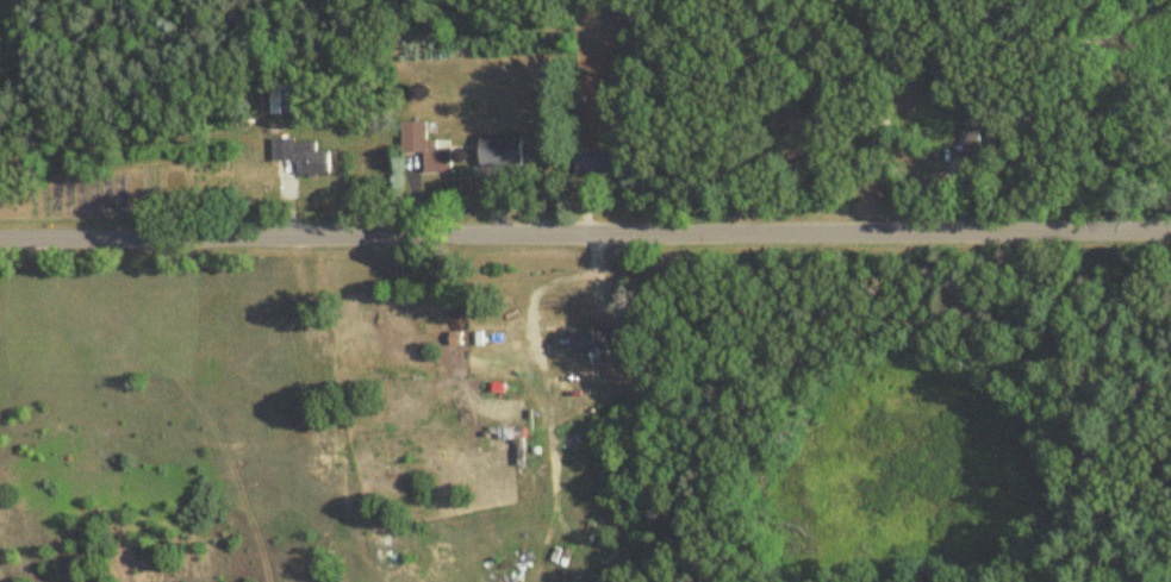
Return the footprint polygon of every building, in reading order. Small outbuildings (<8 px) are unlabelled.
[(272,115),(295,115),(295,83),(272,83),(272,115)] [(968,161),(982,161),(982,117),(968,117),(968,161)] [(428,123),(404,123),(403,153),(427,153),(427,174),(453,174),(453,150),(439,150),(439,142),(428,142),(428,123)] [(523,136),(483,136),(483,168),(523,168),(523,136)] [(299,176),(329,176),(329,152),(316,152),(316,139),(273,139),(273,161),(299,161),(299,176)] [(577,176),(635,177),(635,151),(578,151),(577,176)] [(576,355),(629,354),(628,332),(575,333),(576,355)]
